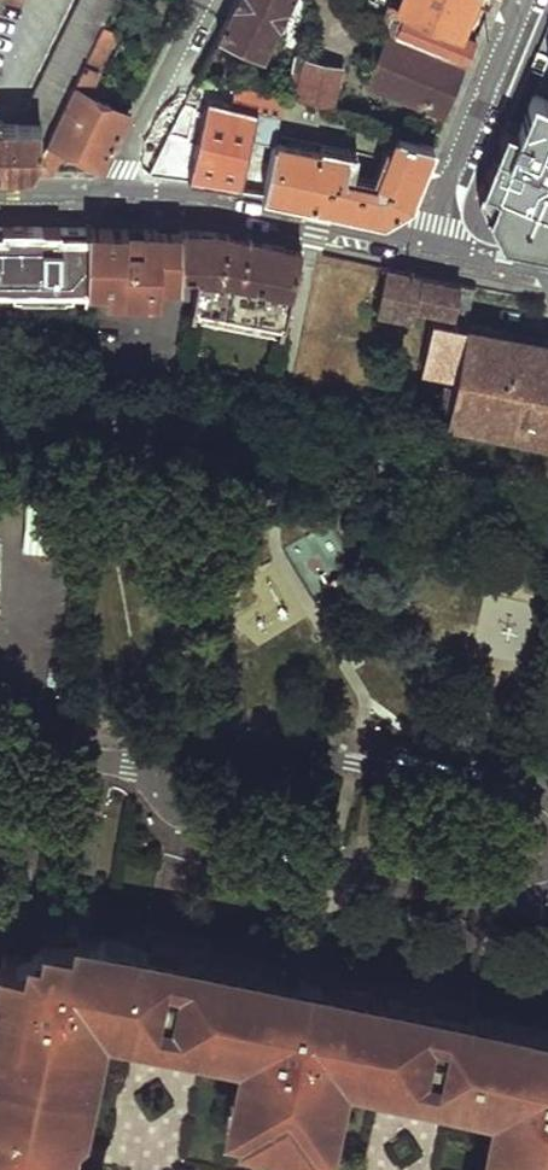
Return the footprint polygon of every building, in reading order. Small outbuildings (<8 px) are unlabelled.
[(32,169),(104,22),(115,0),(79,0),(19,119),(0,117),(0,168),(32,169)] [(216,36),(263,57),(289,0),(235,0),(216,36)] [(463,62),(472,40),(459,35),(463,23),(467,26),(478,4),(487,7),(490,0),(396,0),(391,12),(382,8),(374,27),(383,31),(463,62)] [(32,169),(99,171),(129,112),(89,90),(118,29),(104,22),(32,169)] [(474,205),(547,234),(547,23),(474,205)] [(383,31),(363,81),(442,114),(463,62),(383,31)] [(298,82),(292,103),(328,111),(339,63),(304,56),(300,72),(294,71),(292,80),(298,82)] [(204,96),(185,177),(238,185),(261,90),(235,84),(230,103),(204,96)] [(273,139),(260,188),(336,204),(383,214),(402,206),(429,143),(395,133),(374,183),(342,173),(347,149),(318,142),(316,151),(273,139)] [(8,294),(9,301),(68,302),(69,295),(83,295),(83,283),(85,227),(0,226),(0,294),(8,294)] [(85,227),(83,283),(103,284),(118,285),(117,293),(155,295),(156,281),(157,260),(153,260),(155,229),(85,227)] [(157,260),(156,281),(176,282),(176,273),(176,230),(155,229),(153,260),(157,260)] [(267,322),(286,244),(263,239),(225,231),(176,230),(176,273),(192,274),(190,307),(267,322)] [(286,244),(267,322),(190,307),(189,318),(281,335),(302,248),(286,244)] [(389,266),(377,310),(411,317),(414,307),(451,314),(458,281),(389,266)] [(103,284),(103,294),(117,293),(118,285),(103,284)] [(434,414),(547,438),(547,343),(488,332),(428,320),(418,370),(441,374),(439,383),(425,381),(422,392),(438,394),(434,414)] [(23,551),(63,552),(65,502),(25,501),(23,551)] [(180,963),(186,935),(146,927),(142,948),(146,949),(144,956),(163,960),(180,963)] [(4,956),(0,974),(0,1169),(64,1169),(67,1157),(54,1155),(56,1147),(84,1010),(96,1013),(99,1000),(135,1008),(132,1020),(166,1027),(168,1015),(243,1030),(241,1042),(248,1044),(254,1045),(247,1079),(241,1078),(239,1088),(233,1116),(276,1125),(322,1134),(328,1106),(330,1096),(323,1095),(326,1076),(325,1076),(331,1048),(421,1066),(418,1079),(501,1096),(486,1169),(547,1169),(547,1031),(472,1015),(453,1012),(433,1007),(437,987),(410,981),(406,1002),(395,1000),(329,987),(327,986),(318,991),(306,989),(293,986),(287,978),(278,976),(215,963),(204,961),(209,940),(186,935),(180,963),(163,960),(144,956),(146,949),(142,948),(121,944),(100,940),(99,945),(88,943),(77,941),(74,954),(57,951),(39,947),(36,962),(4,956)] [(476,995),(437,987),(433,1007),(453,1012),(472,1015),(476,995)] [(96,1013),(132,1020),(135,1008),(99,1000),(96,1013)] [(67,1157),(96,1013),(84,1010),(56,1147),(54,1155),(67,1157)] [(166,1027),(241,1042),(243,1030),(168,1015),(166,1027)] [(248,1044),(241,1078),(247,1079),(254,1045),(248,1044)] [(337,1062),(418,1079),(421,1066),(331,1048),(325,1076),(326,1076),(323,1095),(330,1096),(337,1062)] [(294,1138),(294,1137),(328,1143),(335,1108),(328,1106),(322,1134),(276,1125),(233,1116),(239,1088),(231,1086),(224,1122),(258,1129),(258,1131),(258,1134),(260,1136),(290,1142),(293,1141),(294,1138)]
